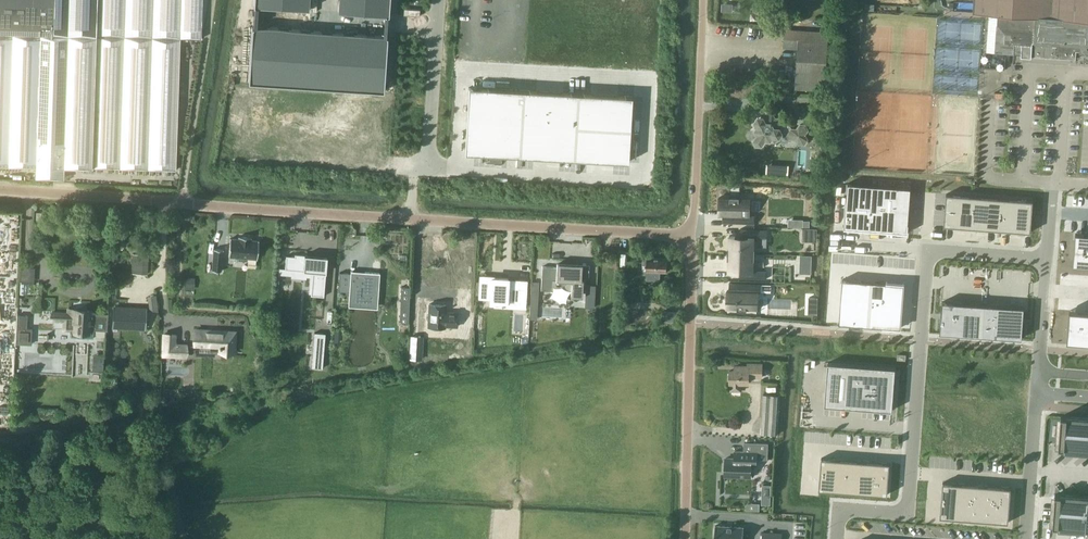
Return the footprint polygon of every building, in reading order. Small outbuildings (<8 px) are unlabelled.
[(176,169),(180,39),(201,39),(203,0),(0,0),(0,164),(176,169)] [(253,6),(309,9),(309,0),(254,0),(253,6)] [(338,11),(389,15),(389,9),(379,8),(379,0),(339,0),(338,11)] [(975,2),(975,3),(974,12),(990,13),(987,52),(1014,54),(1018,54),(1022,54),(1022,55),(1076,59),(1077,48),(1080,48),(1080,51),(1087,52),(1087,0),(975,0),(975,2)] [(252,27),(248,82),(384,91),(387,36),(252,27)] [(784,48),(798,49),(796,77),(796,79),(795,89),(825,91),(826,81),(826,77),(829,31),(790,29),(785,29),(784,48)] [(465,152),(520,156),(574,159),(628,162),(632,96),(578,93),(523,90),(469,87),(467,120),(465,152)] [(804,144),(808,139),(805,134),(808,130),(806,125),(800,124),(797,129),(791,129),(789,124),(783,123),(781,118),(775,118),(772,113),(767,112),(764,117),(758,117),(755,121),(757,126),(754,131),(757,136),(754,141),(756,146),(762,146),(765,142),(771,142),(774,137),(779,138),(783,133),(788,133),(791,138),(796,139),(799,144),(804,144)] [(850,187),(847,231),(872,232),(875,189),(850,187)] [(875,189),(872,232),(884,233),(888,190),(875,189)] [(888,190),(884,233),(897,234),(900,191),(888,190)] [(900,191),(897,234),(910,235),(913,192),(900,191)] [(947,194),(944,225),(959,226),(961,195),(947,194)] [(961,195),(959,226),(973,227),(976,196),(961,195)] [(719,197),(719,214),(723,215),(723,223),(755,224),(755,215),(750,215),(751,198),(740,198),(740,196),(730,196),(730,197),(719,197)] [(976,196),(973,227),(988,228),(990,197),(976,196)] [(990,197),(988,228),(1002,230),(1005,198),(990,197)] [(1005,198),(1002,230),(1017,231),(1019,199),(1005,198)] [(1019,199),(1017,231),(1031,232),(1033,200),(1019,199)] [(728,236),(728,253),(754,254),(754,237),(767,237),(767,229),(740,228),(740,237),(728,236)] [(1075,262),(1087,263),(1087,231),(1078,230),(1075,262)] [(238,238),(230,238),(229,256),(239,257),(238,259),(247,260),(247,257),(257,258),(258,240),(250,239),(250,237),(238,236),(238,238)] [(223,249),(214,248),(212,270),(221,271),(223,249)] [(285,254),(284,268),(293,268),(313,269),(311,293),(324,294),(325,265),(326,254),(314,253),(293,252),(293,254),(285,254)] [(134,253),(133,265),(132,272),(137,272),(147,273),(149,254),(147,254),(147,255),(142,254),(140,253),(139,254),(135,254),(135,253),(134,253)] [(728,253),(728,270),(740,270),(739,278),(766,279),(766,270),(754,270),(754,254),(728,253)] [(643,258),(643,264),(648,264),(648,271),(648,280),(660,280),(660,272),(667,272),(667,270),(668,269),(668,266),(667,265),(667,258),(649,257),(649,258),(643,258)] [(543,266),(541,290),(542,290),(543,279),(545,279),(552,279),(551,289),(571,290),(571,291),(571,293),(582,293),(583,280),(580,279),(581,265),(557,264),(557,267),(543,266)] [(340,272),(339,291),(340,291),(340,287),(347,288),(353,288),(353,298),(357,298),(360,298),(359,303),(371,303),(372,292),(375,292),(377,274),(380,274),(380,273),(365,272),(365,274),(360,273),(351,273),(340,272)] [(481,279),(480,297),(490,298),(490,299),(490,303),(493,303),(507,304),(507,300),(525,301),(525,308),(527,288),(519,288),(519,281),(508,281),(508,279),(508,278),(499,278),(496,278),(491,278),(491,280),(481,279)] [(858,280),(843,279),(840,323),(854,324),(858,280)] [(872,281),(858,280),(854,324),(869,325),(870,310),(872,281)] [(887,282),(872,281),(870,310),(885,311),(887,282)] [(727,307),(727,308),(737,308),(737,309),(747,310),(747,308),(758,309),(758,308),(757,308),(758,292),(761,292),(761,284),(772,284),(730,282),(730,283),(730,288),(730,290),(727,290),(727,291),(728,291),(727,307)] [(904,284),(887,282),(886,297),(903,298),(904,284)] [(401,286),(400,323),(408,323),(410,286),(401,286)] [(809,313),(818,314),(818,297),(809,297),(809,313)] [(903,298),(886,297),(885,311),(901,313),(903,298)] [(942,302),(940,333),(981,336),(983,304),(942,302)] [(446,304),(430,303),(429,326),(445,327),(445,325),(460,326),(460,328),(470,328),(471,307),(461,307),(460,307),(446,307),(446,304)] [(983,304),(981,336),(1023,339),(1025,307),(983,304)] [(114,307),(113,326),(144,328),(146,308),(114,307)] [(53,315),(53,322),(65,323),(64,331),(71,332),(70,337),(93,338),(94,329),(106,330),(107,314),(90,313),(90,310),(83,310),(76,309),(68,309),(68,316),(53,315)] [(1069,340),(1087,341),(1087,310),(1072,309),(1069,340)] [(901,313),(870,310),(869,325),(900,327),(901,313)] [(661,311),(661,321),(670,321),(670,311),(661,311)] [(17,315),(16,344),(31,344),(32,328),(27,328),(27,316),(17,315)] [(221,351),(236,352),(237,331),(196,329),(195,346),(221,347),(221,351)] [(322,368),(325,333),(315,332),(312,367),(322,368)] [(163,355),(186,356),(187,345),(175,344),(175,334),(164,334),(163,355)] [(422,360),(423,336),(411,335),(409,359),(422,360)] [(828,362),(825,405),(893,411),(896,367),(828,362)] [(731,370),(730,382),(731,382),(731,391),(742,391),(742,382),(749,383),(749,376),(763,376),(763,364),(749,363),(749,365),(736,365),(736,370),(731,370)] [(764,394),(761,433),(778,434),(780,395),(764,394)] [(1077,448),(1077,451),(1087,452),(1087,449),(1087,418),(1062,416),(1059,447),(1077,448)] [(726,458),(725,476),(726,476),(751,477),(751,466),(757,466),(757,459),(768,459),(769,443),(744,442),(744,451),(735,451),(735,458),(726,458)] [(822,462),(820,493),(834,494),(837,463),(822,462)] [(837,463),(834,494),(847,495),(850,464),(837,463)] [(850,464),(847,495),(860,496),(863,465),(850,464)] [(863,465),(860,496),(873,498),(876,466),(863,465)] [(876,466),(873,498),(888,499),(890,467),(876,466)] [(943,482),(940,517),(954,518),(957,483),(943,482)] [(957,483),(954,518),(968,519),(970,484),(957,483)] [(970,484),(968,519),(981,520),(984,485),(970,484)] [(763,485),(762,505),(770,505),(771,485),(763,485)] [(984,485),(981,520),(995,521),(998,486),(984,485)] [(998,486),(995,521),(1009,522),(1011,487),(998,486)] [(1053,525),(1072,527),(1071,529),(1081,530),(1081,527),(1087,528),(1087,496),(1056,493),(1053,525)] [(744,527),(716,525),(715,538),(744,538),(744,527)]
